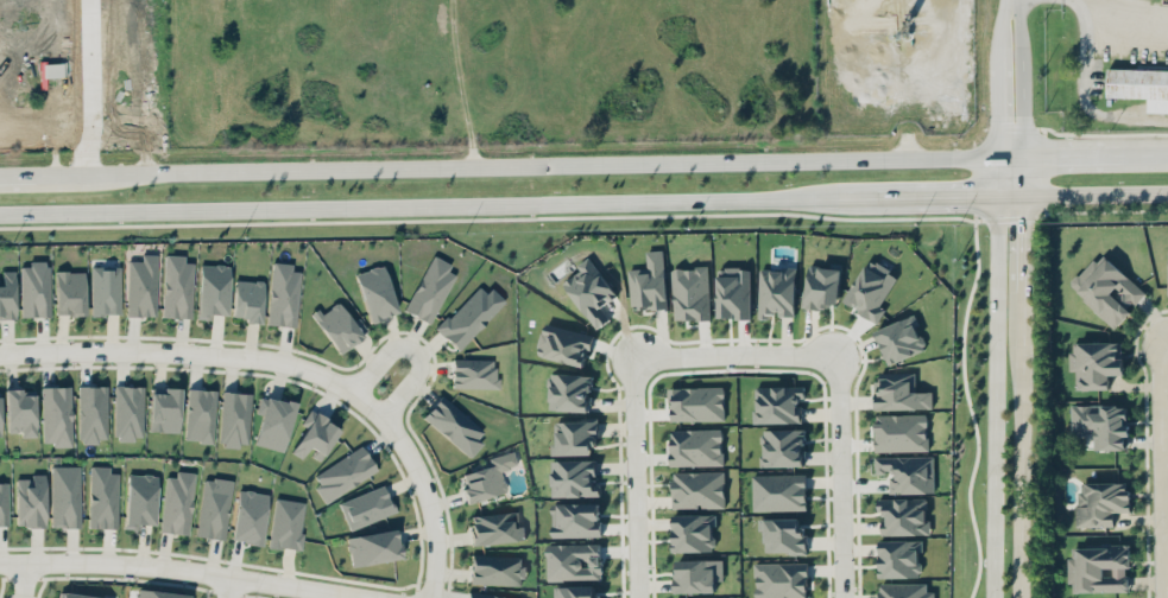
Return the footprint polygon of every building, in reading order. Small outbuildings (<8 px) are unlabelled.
[(1106,68),(1106,97),(1147,97),(1147,112),(1167,112),(1167,68),(1106,68)] [(629,309),(666,308),(664,250),(646,250),(647,268),(628,268),(629,309)] [(157,254),(141,253),(141,260),(128,260),(126,315),(156,316),(157,254)] [(191,318),(193,262),(184,262),(184,254),(164,253),(161,317),(191,318)] [(454,273),(448,271),(451,263),(430,254),(405,312),(432,323),(454,273)] [(616,296),(588,257),(576,265),(579,271),(562,282),(596,329),(610,320),(601,307),(616,296)] [(1115,329),(1147,292),(1106,257),(1100,265),(1092,257),(1066,287),(1115,329)] [(897,276),(869,259),(844,302),(878,322),(885,309),(880,306),(897,276)] [(297,326),(300,271),(291,270),(292,262),(271,261),(268,324),(297,326)] [(49,316),(49,262),(21,263),(21,316),(49,316)] [(837,309),(841,266),(807,262),(803,305),(837,309)] [(227,315),(229,265),(199,264),(197,318),(212,319),(212,314),(227,315)] [(355,273),(368,321),(397,314),(384,265),(355,273)] [(91,314),(120,314),(120,266),(91,266),(91,314)] [(672,267),(672,320),(709,320),(709,267),(672,267)] [(758,319),(769,319),(770,315),(795,316),(796,268),(759,267),(758,319)] [(750,318),(750,268),(716,268),(717,319),(750,318)] [(14,270),(0,270),(0,277),(0,318),(15,318),(14,270)] [(56,315),(85,315),(84,271),(55,271),(56,315)] [(262,322),(263,280),(234,279),(233,316),(245,317),(245,322),(262,322)] [(490,287),(486,292),(478,285),(436,330),(458,350),(505,300),(490,287)] [(313,317),(340,353),(369,331),(358,316),(352,320),(336,299),(313,317)] [(889,365),(926,349),(911,315),(874,332),(889,365)] [(593,335),(544,323),(536,355),(585,366),(593,335)] [(1122,341),(1068,341),(1068,378),(1079,378),(1079,389),(1111,389),(1111,376),(1122,376),(1122,341)] [(494,359),(452,358),(452,387),(499,388),(499,376),(494,376),(494,359)] [(876,373),(876,410),(932,408),(932,391),(915,392),(915,372),(876,373)] [(591,375),(550,374),(549,410),(590,411),(591,375)] [(72,444),(71,385),(41,386),(43,445),(72,444)] [(78,386),(80,441),(108,441),(107,385),(78,386)] [(143,439),(144,386),(115,385),(114,439),(143,439)] [(801,422),(800,400),(804,400),(804,386),(754,387),(755,423),(801,422)] [(670,421),(724,420),(724,387),(669,388),(670,421)] [(181,388),(150,388),(149,430),(179,431),(181,388)] [(216,389),(187,388),(185,440),(214,442),(216,389)] [(36,436),(35,389),(5,390),(6,432),(21,431),(21,437),(36,436)] [(251,392),(222,391),(220,446),(239,447),(239,443),(249,443),(251,392)] [(486,434),(442,394),(423,415),(467,456),(486,434)] [(296,403),(267,395),(254,443),(283,451),(296,403)] [(1128,402),(1071,402),(1071,435),(1094,435),(1094,447),(1128,447),(1128,402)] [(288,450),(304,459),(307,453),(321,461),(341,428),(312,410),(288,450)] [(875,451),(928,450),(928,414),(874,415),(875,451)] [(596,454),(595,420),(553,421),(554,455),(596,454)] [(670,466),(722,465),(722,429),(670,429),(670,466)] [(804,429),(761,429),(762,467),(804,466),(804,429)] [(323,502),(377,472),(363,446),(313,473),(319,483),(315,486),(323,502)] [(490,465),(460,474),(468,502),(507,491),(501,470),(517,465),(513,450),(488,457),(490,465)] [(874,457),(875,474),(889,474),(889,493),(934,492),(933,456),(874,457)] [(596,460),(551,460),(551,497),(597,496),(597,476),(596,476),(596,460)] [(81,466),(51,465),(50,526),(80,527),(81,466)] [(117,528),(119,473),(109,472),(109,466),(90,465),(88,527),(117,528)] [(195,472),(176,470),(175,477),(165,476),(160,532),(190,534),(195,472)] [(723,471),(671,472),(672,509),(724,507),(723,471)] [(157,474),(126,473),(125,529),(140,529),(140,524),(156,524),(157,474)] [(806,510),(805,473),(752,474),(753,511),(806,510)] [(45,474),(32,474),(32,478),(16,478),(16,526),(45,526),(45,474)] [(231,480),(203,477),(197,536),(225,539),(231,480)] [(1075,527),(1116,527),(1116,514),(1129,514),(1129,482),(1075,481),(1075,527)] [(0,482),(0,525),(8,525),(8,482),(0,482)] [(339,502),(350,530),(395,512),(383,484),(339,502)] [(269,493),(238,489),(231,540),(261,544),(269,493)] [(299,550),(306,502),(275,497),(268,546),(299,550)] [(881,535),(928,534),(927,498),(877,499),(877,518),(881,518),(881,535)] [(600,536),(599,503),(551,504),(552,538),(600,536)] [(525,541),(524,526),(518,526),(517,512),(471,514),(472,544),(525,541)] [(672,552),(713,551),(712,525),(716,525),(715,514),(671,515),(672,552)] [(765,553),(806,552),(806,529),(799,529),(799,518),(764,518),(765,553)] [(347,535),(351,565),(400,559),(397,529),(347,535)] [(879,577),(920,577),(920,540),(879,540),(879,577)] [(1129,542),(1078,542),(1078,555),(1068,555),(1068,591),(1129,591),(1129,542)] [(547,581),(602,579),(601,543),(546,544),(547,581)] [(523,556),(471,554),(470,583),(522,585),(523,556)] [(722,559),(674,560),(674,593),(715,592),(715,581),(723,581),(722,559)] [(806,562),(755,563),(755,597),(807,597),(806,562)] [(934,591),(926,591),(926,582),(879,583),(879,597),(934,597),(934,591)] [(559,586),(559,597),(594,597),(594,585),(559,586)] [(192,593),(137,589),(136,597),(192,597),(192,593)]
